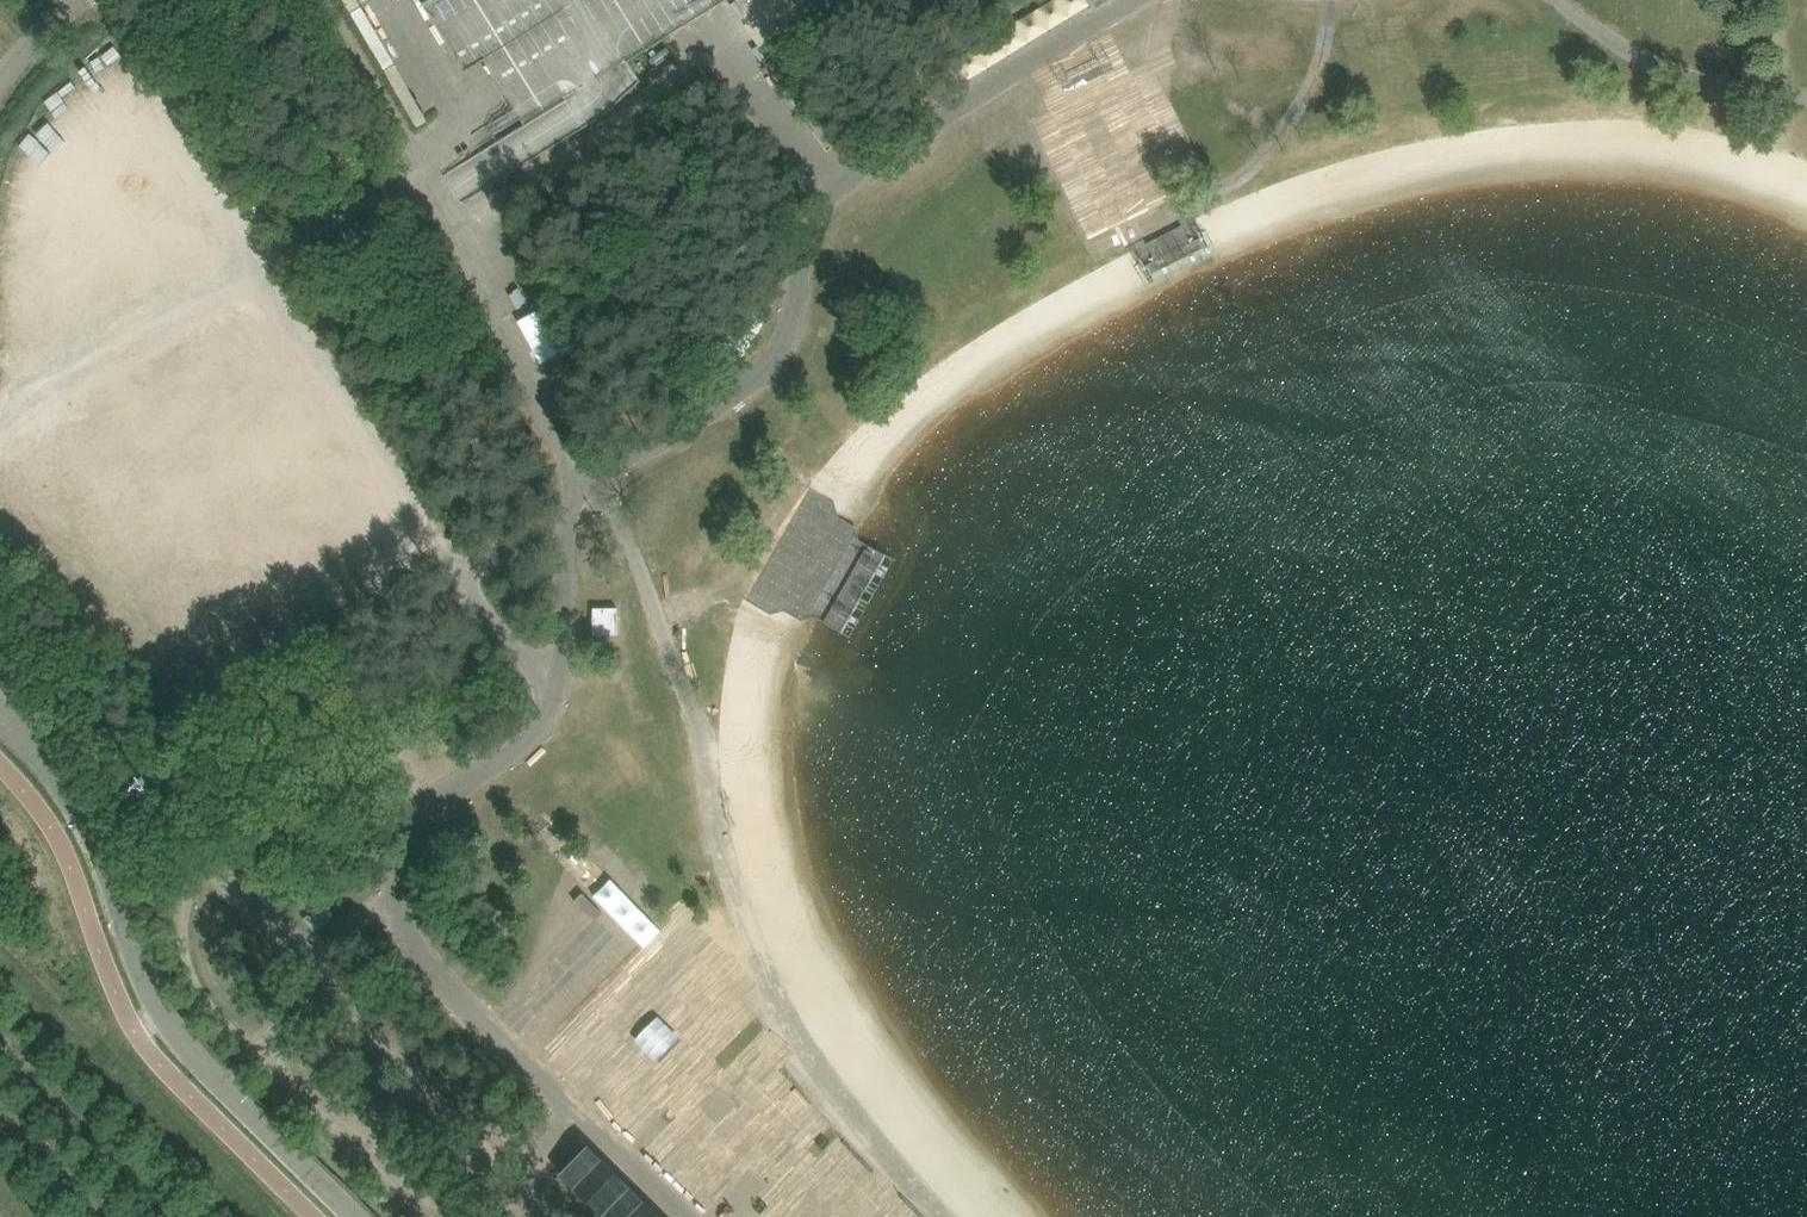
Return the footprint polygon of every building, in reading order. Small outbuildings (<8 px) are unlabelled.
[(423,4),(465,71),(484,59),(525,124),(444,174),(462,205),(602,118),(642,79),(631,64),(730,0),(430,0),(423,4)] [(506,603),(516,596),(510,586),(499,592),(506,603)] [(618,608),(594,609),(594,635),(618,634),(618,608)] [(577,778),(564,771),(557,785),(570,792),(577,778)] [(713,1067),(646,993),(590,1044),(657,1118),(713,1067)]
